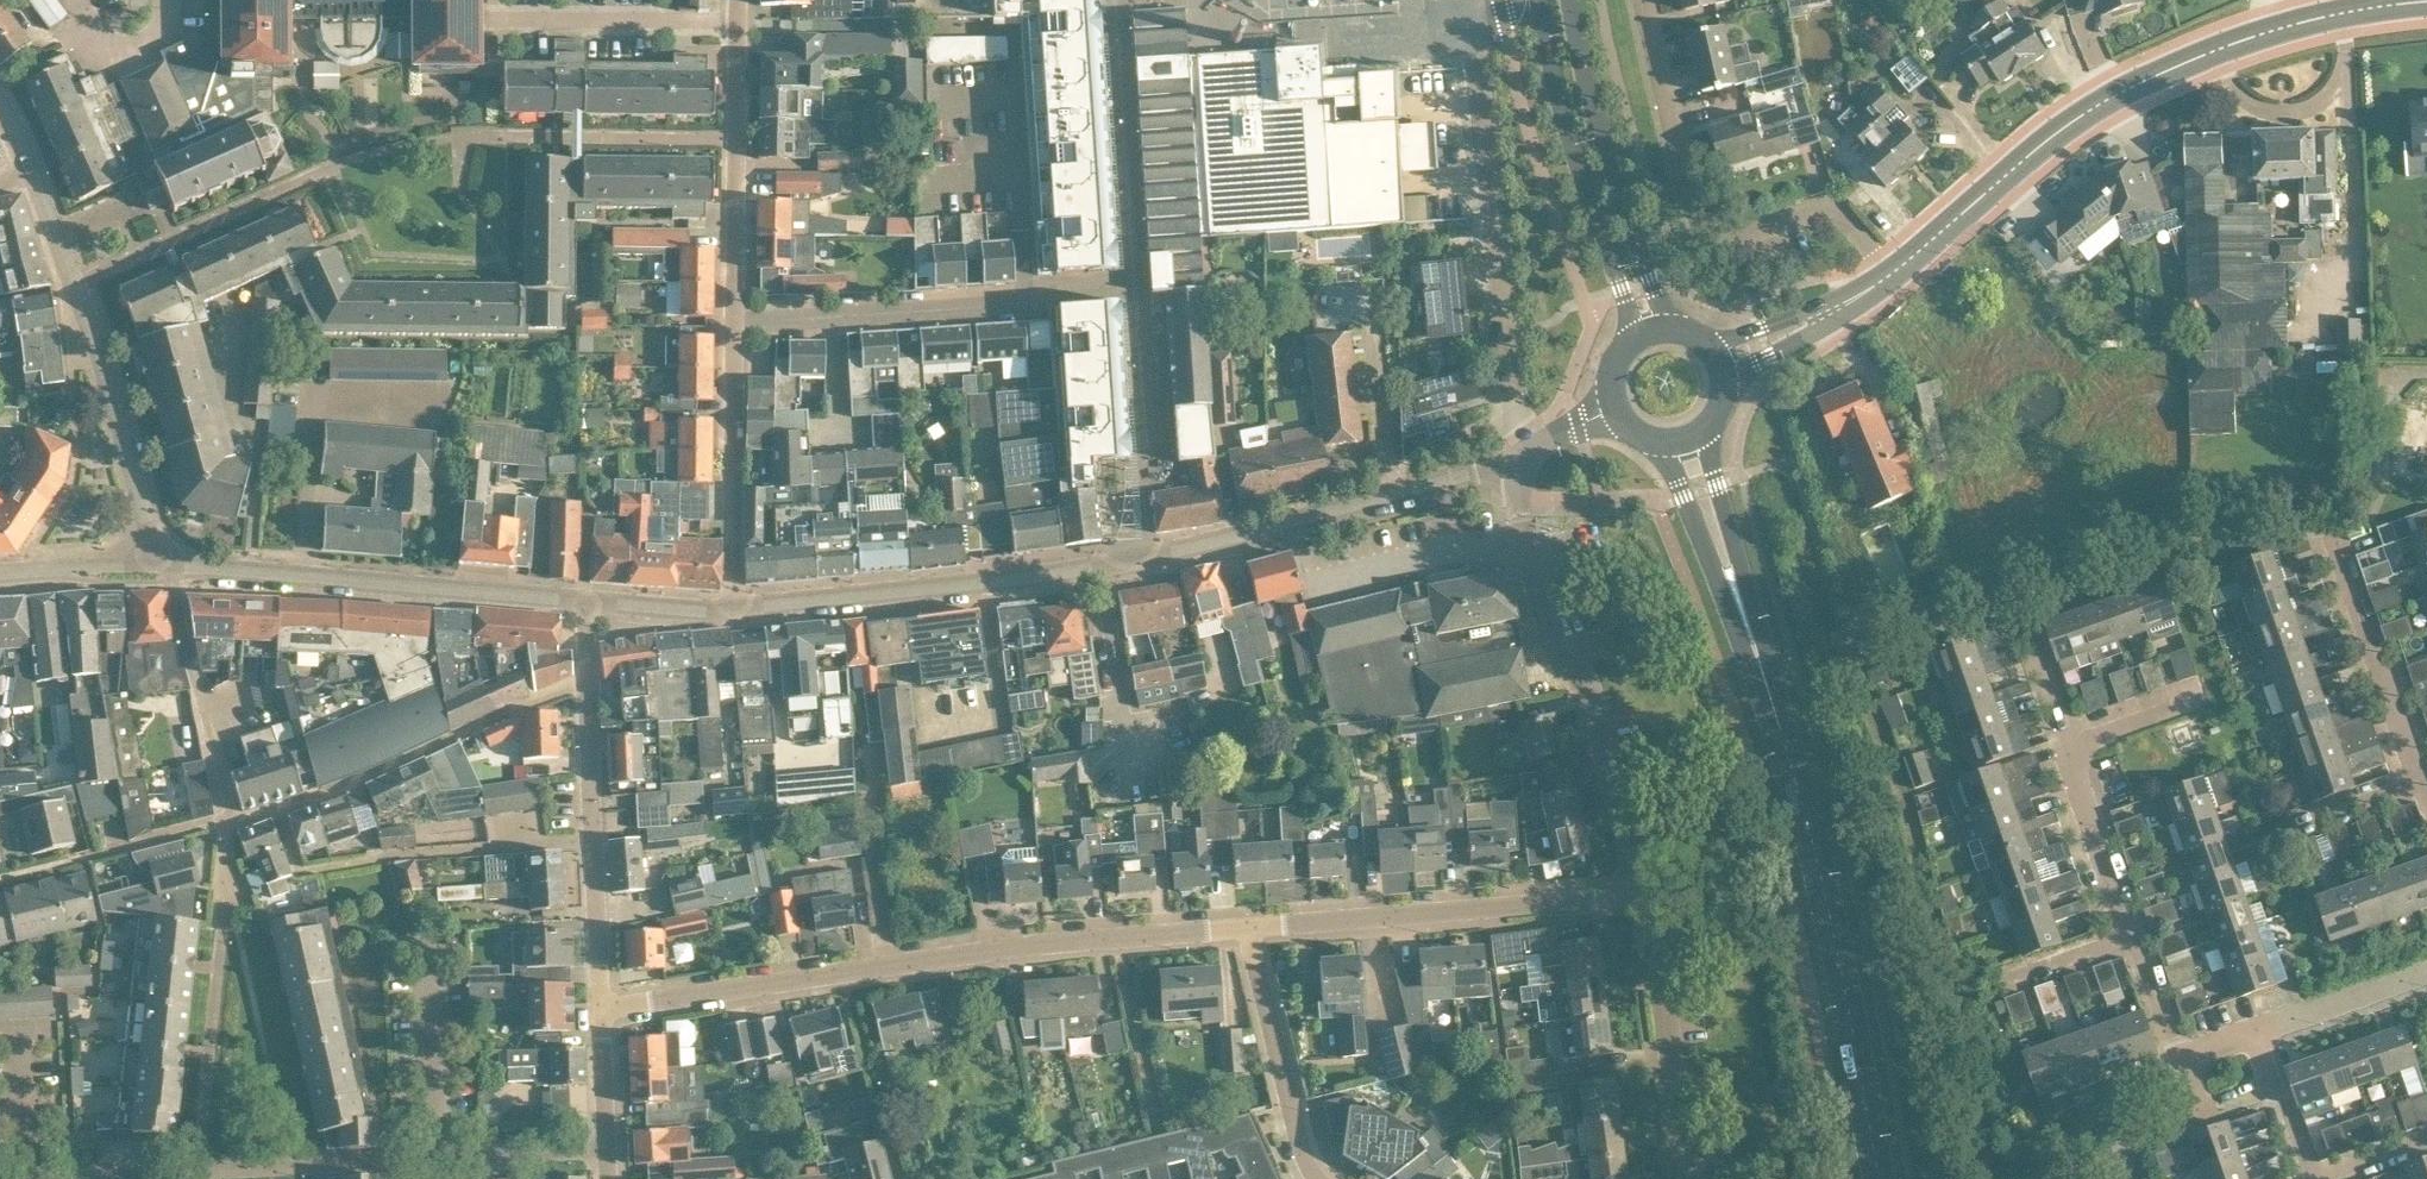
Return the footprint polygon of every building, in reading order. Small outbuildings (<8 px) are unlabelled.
[(24,0),(16,0),(12,3),(20,14),(29,7),(24,0)] [(223,36),(206,43),(204,44),(191,50),(187,40),(161,52),(165,61),(151,67),(120,81),(125,92),(113,97),(102,73),(89,79),(81,83),(73,65),(70,60),(67,53),(39,66),(43,75),(26,82),(27,83),(34,100),(52,139),(55,146),(68,176),(71,183),(79,201),(115,185),(117,184),(116,183),(136,174),(140,184),(138,184),(150,210),(169,201),(171,206),(168,207),(170,211),(173,210),(174,212),(178,211),(177,208),(190,202),(192,205),(196,203),(194,200),(208,194),(209,197),(213,195),(212,192),(226,186),(227,189),(231,187),(230,186),(244,179),(245,181),(248,179),(247,176),(261,170),(262,173),(264,172),(269,182),(293,171),(281,145),(282,145),(282,142),(280,142),(275,132),(277,130),(275,129),(274,130),(267,115),(273,112),(272,78),(281,78),(281,66),(289,66),(288,18),(290,18),(290,19),(321,19),(321,31),(321,32),(323,41),(323,42),(330,52),(340,58),(351,61),(363,58),(373,52),(379,42),(379,40),(381,30),(381,19),(382,19),(412,18),(414,18),(414,66),(440,65),(440,74),(504,74),(504,112),(523,113),(532,113),(555,113),(556,112),(572,112),(581,112),(584,112),(584,113),(585,113),(601,113),(609,114),(612,114),(638,114),(646,114),(654,114),(663,114),(687,114),(695,115),(714,115),(715,74),(706,73),(706,56),(689,56),(675,56),(675,53),(664,53),(661,53),(661,65),(638,65),(612,65),(586,64),(586,61),(586,40),(585,40),(559,40),(555,40),(554,64),(532,64),(479,64),(479,0),(223,0),(223,36)] [(47,27),(65,15),(54,0),(29,0),(47,27)] [(707,0),(679,0),(679,12),(698,12),(707,12),(707,0)] [(761,1),(761,5),(791,5),(815,5),(816,19),(852,18),(852,0),(761,0),(761,1)] [(882,19),(957,19),(961,19),(1019,19),(1020,19),(1020,27),(1021,42),(1037,275),(1038,275),(1055,274),(1056,275),(1057,275),(1057,274),(1087,272),(1087,273),(1092,272),(1092,271),(1113,269),(1113,271),(1117,271),(1117,266),(1115,266),(1114,245),(1116,245),(1115,241),(1114,241),(1112,220),(1114,219),(1114,215),(1112,215),(1110,194),(1112,194),(1112,189),(1110,190),(1109,168),(1110,168),(1110,164),(1108,164),(1107,143),(1109,142),(1108,138),(1107,138),(1105,117),(1107,117),(1106,113),(1105,113),(1103,91),(1105,91),(1105,87),(1103,87),(1101,66),(1103,66),(1103,61),(1101,61),(1100,40),(1101,40),(1101,36),(1100,36),(1100,27),(1099,14),(1100,14),(1099,10),(1098,10),(1097,0),(882,0),(882,19)] [(1685,10),(1717,4),(1717,3),(1731,0),(1683,0),(1685,10)] [(1789,10),(1805,7),(1809,10),(1832,6),(1830,0),(1787,0),(1789,10)] [(1980,0),(1958,0),(1978,31),(1970,36),(1977,47),(1962,57),(1981,86),(1996,76),(2000,82),(2003,81),(2006,80),(2012,77),(2013,74),(2024,67),(1980,0)] [(2024,67),(2034,60),(2037,60),(2043,56),(2044,54),(2047,52),(2017,6),(2009,11),(2002,0),(1980,0),(2024,67)] [(2087,11),(2104,6),(2107,15),(2125,9),(2126,13),(2139,9),(2137,5),(2143,3),(2142,0),(2083,0),(2087,11)] [(1,67),(31,45),(0,2),(0,66),(1,67)] [(1404,224),(1394,72),(1356,75),(1357,81),(1330,83),(1321,83),(1318,48),(1187,57),(1184,9),(1132,12),(1151,294),(1166,292),(1203,290),(1200,238),(1340,229),(1404,224)] [(1866,14),(1864,19),(1866,24),(1871,26),(1876,24),(1878,18),(1876,14),(1871,12),(1866,14)] [(30,41),(47,29),(39,18),(22,29),(30,41)] [(1691,38),(1686,39),(1690,56),(1695,55),(1700,76),(1703,92),(1717,88),(1718,90),(1722,89),(1722,87),(1735,84),(1735,86),(1762,78),(1758,61),(1733,67),(1724,28),(1710,32),(1709,30),(1703,32),(1704,33),(1691,36),(1691,38)] [(859,57),(859,47),(868,47),(868,37),(785,36),(785,54),(761,54),(760,90),(823,91),(823,64),(835,62),(860,61),(859,57)] [(925,37),(927,65),(1008,60),(1006,38),(925,37)] [(1894,67),(1913,90),(1928,77),(1909,54),(1894,67)] [(890,62),(891,106),(921,105),(920,61),(890,62)] [(1762,77),(1762,78),(1767,95),(1804,84),(1798,66),(1762,77)] [(1929,149),(1903,122),(1909,117),(1897,104),(1894,107),(1890,102),(1892,101),(1876,84),(1862,96),(1865,99),(1854,109),(1862,117),(1908,168),(1916,160),(1920,159),(1925,155),(1926,152),(1929,149)] [(805,121),(822,121),(822,107),(823,91),(760,90),(760,120),(805,121)] [(2406,142),(2409,171),(2426,169),(2426,99),(2413,100),(2417,142),(2408,143),(2408,142),(2406,142)] [(1756,115),(1712,128),(1723,166),(1766,153),(1767,158),(1820,142),(1812,116),(1788,123),(1783,107),(1756,115)] [(350,286),(342,268),(291,291),(294,297),(300,294),(319,334),(528,337),(528,329),(565,330),(565,298),(575,298),(576,222),(596,222),(596,209),(672,210),(672,219),(705,220),(705,202),(713,203),(714,161),(583,160),(583,161),(581,161),(581,139),(581,113),(572,113),(572,138),(571,161),(569,161),(569,159),(528,159),(527,219),(527,288),(520,288),(460,287),(452,287),(350,286)] [(1815,124),(1831,144),(1841,136),(1824,116),(1815,124)] [(1908,168),(1862,117),(1849,128),(1870,151),(1861,159),(1887,187),(1890,185),(1893,184),(1897,179),(1898,176),(1908,168)] [(836,146),(836,122),(822,121),(805,121),(760,120),(759,158),(809,159),(810,145),(836,146)] [(2335,189),(2338,189),(2336,156),(2336,132),(2315,132),(2315,131),(2255,134),(2257,181),(2300,180),(2302,224),(2336,223),(2335,189)] [(2287,347),(2285,266),(2285,263),(2306,262),(2305,238),(2272,239),(2271,214),(2259,214),(2259,205),(2225,206),(2223,135),(2186,136),(2190,308),(2195,308),(2195,314),(2207,314),(2207,319),(2191,320),(2192,346),(2190,346),(2191,395),(2192,432),(2236,431),(2235,394),(2272,393),(2271,348),(2287,347)] [(906,138),(907,157),(931,156),(929,137),(906,138)] [(817,156),(817,170),(863,169),(862,150),(817,152),(817,156)] [(2100,173),(2100,175),(2115,217),(2124,244),(2182,224),(2177,210),(2165,214),(2147,163),(2132,168),(2130,163),(2100,173)] [(776,174),(776,193),(788,193),(790,193),(818,194),(820,198),(839,193),(839,175),(790,174),(776,174)] [(2115,217),(2100,175),(2067,202),(2074,212),(2058,224),(2057,223),(2040,237),(2061,262),(2078,249),(2076,246),(2113,217),(2113,218),(2115,217)] [(0,199),(0,243),(35,236),(23,194),(0,199)] [(758,235),(810,236),(835,236),(846,236),(846,222),(810,214),(810,201),(759,200),(758,235)] [(291,291),(342,268),(334,248),(320,254),(316,245),(317,244),(316,244),(300,207),(182,260),(183,263),(120,291),(136,328),(138,327),(139,327),(143,338),(139,339),(147,366),(150,365),(153,375),(150,376),(157,402),(160,401),(163,411),(160,412),(167,439),(171,438),(173,448),(167,450),(174,476),(172,476),(178,499),(181,498),(183,505),(189,506),(189,509),(211,515),(212,512),(238,519),(244,496),(252,465),(235,461),(197,324),(208,321),(203,303),(281,268),(291,291)] [(960,216),(962,244),(963,244),(964,261),(965,261),(981,260),(983,286),(1015,283),(1012,241),(988,242),(986,214),(960,216)] [(914,219),(914,238),(914,264),(933,263),(935,289),(966,287),(965,261),(964,261),(963,244),(962,244),(939,246),(937,217),(914,219)] [(886,237),(914,238),(914,219),(887,219),(886,237)] [(663,283),(681,283),(681,282),(713,283),(713,248),(689,248),(689,231),(613,230),(613,255),(663,255),(663,283)] [(810,236),(758,235),(758,269),(787,270),(787,277),(782,277),(783,296),(845,294),(845,284),(845,275),(811,276),(812,269),(810,269),(810,265),(812,264),(812,244),(810,242),(810,236)] [(35,236),(0,243),(0,268),(0,269),(43,260),(35,236)] [(43,260),(0,269),(0,294),(50,286),(43,260)] [(1410,285),(1416,340),(1453,336),(1453,339),(1469,338),(1466,313),(1463,314),(1458,263),(1421,267),(1423,284),(1410,285)] [(276,301),(278,280),(277,278),(256,288),(255,299),(253,299),(244,403),(271,406),(281,302),(276,301)] [(1383,278),(1383,287),(1395,286),(1394,278),(1383,278)] [(681,282),(681,283),(681,301),(681,317),(712,317),(713,283),(681,282)] [(857,283),(845,284),(845,294),(858,294),(857,283)] [(616,309),(641,309),(641,285),(616,285),(616,309)] [(1178,462),(1190,461),(1214,459),(1208,405),(1211,405),(1208,356),(1203,290),(1166,292),(1178,462)] [(26,386),(65,381),(58,329),(51,292),(13,299),(13,300),(0,302),(0,327),(17,324),(19,336),(23,335),(26,367),(24,367),(26,386)] [(1125,383),(1125,379),(1123,379),(1122,365),(1122,358),(1123,357),(1123,353),(1121,353),(1120,333),(1120,332),(1122,332),(1121,327),(1120,328),(1119,319),(1118,306),(1120,306),(1120,302),(1115,302),(1115,304),(1094,305),(1094,304),(1089,304),(1090,305),(1059,307),(1059,306),(1058,306),(1058,307),(1048,308),(1049,321),(1051,349),(1053,370),(1054,390),(1059,390),(1058,473),(1060,494),(1093,490),(1091,462),(1100,461),(1100,462),(1105,462),(1105,460),(1126,459),(1126,460),(1130,460),(1130,456),(1128,456),(1127,435),(1129,434),(1128,430),(1127,430),(1127,428),(1125,409),(1127,409),(1127,404),(1125,404),(1124,397),(1123,383),(1125,383)] [(606,328),(605,311),(582,312),(582,328),(606,328)] [(2340,321),(2340,352),(2361,352),(2360,321),(2340,321)] [(1028,391),(1054,390),(1051,349),(1026,351),(1025,322),(975,326),(977,362),(1026,359),(1028,391)] [(680,368),(712,369),(712,336),(706,336),(706,327),(680,326),(680,335),(666,335),(666,349),(666,368),(680,368)] [(921,358),(898,359),(897,359),(898,367),(897,367),(899,393),(926,391),(924,366),(971,363),(969,326),(919,329),(921,358)] [(897,359),(898,359),(896,331),(846,334),(851,399),(876,397),(874,369),(897,367),(898,367),(897,359)] [(1308,338),(1319,434),(1291,440),(1268,443),(1277,488),(1279,499),(1332,488),(1322,446),(1362,441),(1349,333),(1308,338)] [(775,341),(775,378),(774,434),(809,432),(808,410),(800,411),(800,378),(825,378),(825,341),(775,341)] [(452,352),(332,349),(331,381),(452,384),(452,352)] [(1208,356),(1211,405),(1213,425),(1235,423),(1231,374),(1226,374),(1224,355),(1208,356)] [(614,356),(614,368),(631,368),(631,356),(614,356)] [(631,368),(614,368),(614,379),(631,379),(631,368)] [(681,410),(697,410),(697,400),(711,401),(712,369),(680,368),(666,368),(666,369),(680,369),(681,397),(660,397),(659,409),(681,410)] [(1443,407),(1476,398),(1472,369),(1410,387),(1409,382),(1399,385),(1401,440),(1423,433),(1428,447),(1454,433),(1449,415),(1446,416),(1444,409),(1443,409),(1443,407)] [(990,374),(975,376),(977,393),(991,392),(990,374)] [(962,377),(963,396),(977,396),(977,393),(975,376),(962,377)] [(746,450),(774,451),(774,440),(774,434),(775,378),(747,378),(746,450)] [(1938,380),(1899,391),(1920,467),(1949,460),(1932,397),(1942,394),(1938,380)] [(1819,402),(1820,404),(1834,437),(1849,431),(1872,484),(1865,487),(1874,509),(1913,493),(1904,472),(1919,465),(1909,441),(1894,448),(1875,404),(1869,407),(1859,385),(1819,402)] [(977,396),(963,396),(962,397),(965,431),(998,428),(1000,445),(1005,487),(1004,487),(1013,552),(1011,553),(1011,554),(1015,554),(1062,547),(1054,481),(1058,480),(1058,473),(1059,390),(1054,390),(995,394),(977,396)] [(293,434),(294,405),(274,405),(273,433),(293,434)] [(17,427),(17,408),(0,408),(0,426),(17,427)] [(679,451),(711,452),(711,420),(697,419),(697,410),(681,410),(659,409),(644,408),(644,421),(665,420),(664,451),(679,451)] [(600,410),(586,410),(586,428),(600,428),(600,410)] [(845,455),(847,487),(846,487),(847,503),(849,536),(854,535),(857,575),(912,571),(907,532),(906,514),(901,414),(871,416),(873,451),(844,453),(845,455)] [(397,472),(395,502),(373,500),(372,512),(325,508),(323,549),(323,550),(401,557),(402,526),(413,527),(414,515),(429,516),(436,433),(325,424),(321,477),(343,479),(344,468),(397,472)] [(25,456),(11,478),(10,479),(49,505),(64,482),(69,446),(27,427),(25,456)] [(1277,488),(1268,443),(1264,428),(1240,433),(1243,448),(1228,451),(1239,507),(1279,499),(1277,488)] [(775,492),(810,490),(808,457),(808,454),(807,438),(774,440),(774,451),(775,488),(775,492)] [(665,520),(678,522),(680,522),(680,497),(680,484),(711,484),(711,452),(679,451),(664,451),(656,451),(656,473),(664,473),(664,483),(652,483),(652,496),(659,511),(665,520)] [(846,487),(847,487),(845,455),(808,457),(810,490),(846,487)] [(548,458),(549,475),(576,474),(575,457),(548,458)] [(1193,487),(1184,489),(1190,528),(1224,522),(1216,472),(1214,459),(1190,461),(1190,472),(1193,487)] [(460,557),(459,563),(514,568),(514,567),(518,526),(533,527),(533,505),(536,498),(515,497),(513,520),(484,518),(485,505),(489,463),(469,461),(465,503),(460,557)] [(22,545),(49,505),(10,479),(11,478),(5,474),(0,483),(0,530),(22,545)] [(919,513),(906,514),(907,532),(912,571),(965,565),(960,527),(970,526),(975,526),(972,494),(963,495),(962,479),(941,480),(945,528),(928,530),(919,513)] [(772,507),(771,488),(745,489),(744,548),(745,585),(778,583),(775,546),(772,507)] [(1190,528),(1184,489),(1152,494),(1156,533),(1190,528)] [(1101,541),(1094,490),(1093,490),(1060,494),(1057,494),(1065,546),(1101,541)] [(627,523),(632,524),(632,536),(631,536),(628,585),(676,588),(677,540),(678,522),(665,520),(652,496),(633,496),(620,496),(619,516),(627,517),(627,523)] [(551,552),(551,557),(549,579),(577,582),(579,555),(580,530),(580,502),(551,502),(551,552)] [(851,576),(849,536),(847,503),(811,505),(813,543),(816,579),(851,576)] [(775,546),(778,583),(816,580),(816,579),(813,543),(811,505),(772,507),(775,546)] [(591,583),(628,585),(631,536),(614,536),(615,521),(595,520),(591,583)] [(700,533),(710,533),(711,521),(700,521),(700,533)] [(1885,584),(1913,572),(1890,521),(1863,533),(1885,584)] [(678,522),(678,534),(688,535),(688,523),(680,522),(678,522)] [(0,530),(0,554),(17,554),(22,545),(0,530)] [(2423,565),(2426,564),(2426,531),(2413,536),(2423,565)] [(2286,548),(2283,549),(2279,537),(2243,540),(2242,540),(2249,561),(2236,566),(2246,595),(2282,583),(2282,582),(2309,573),(2304,559),(2288,565),(2286,559),(2290,558),(2286,548)] [(676,588),(702,590),(702,581),(698,580),(700,540),(677,540),(676,588)] [(702,581),(702,590),(720,591),(722,557),(722,541),(700,540),(698,580),(702,581)] [(1271,559),(1247,566),(1256,601),(1257,603),(1258,602),(1279,597),(1283,610),(1289,635),(1310,630),(1305,612),(1295,576),(1290,555),(1286,556),(1283,554),(1273,557),(1271,559)] [(2361,568),(2367,586),(2394,576),(2388,559),(2361,568)] [(1180,572),(1179,573),(1182,584),(1193,626),(1196,625),(1220,620),(1230,617),(1229,610),(1228,608),(1219,566),(1218,564),(1217,564),(1180,572)] [(1438,716),(1486,707),(1516,701),(1530,699),(1520,648),(1515,621),(1518,620),(1508,571),(1425,587),(1426,590),(1402,596),(1401,589),(1305,612),(1310,630),(1321,676),(1333,725),(1424,714),(1424,718),(1438,716)] [(2246,595),(2256,625),(2293,612),(2292,611),(2306,606),(2307,607),(2319,602),(2314,589),(2302,593),(2296,578),(2309,573),(2282,582),(2282,583),(2246,595)] [(2164,583),(2135,593),(2148,630),(2177,619),(2164,583)] [(1176,584),(1150,588),(1154,609),(1153,609),(1156,632),(1193,626),(1182,584),(1176,584)] [(2370,595),(2377,615),(2404,605),(2397,586),(2370,595)] [(1150,588),(1118,594),(1125,637),(1126,637),(1147,634),(1157,665),(1132,670),(1131,670),(1134,689),(1135,689),(1174,681),(1167,663),(1156,632),(1153,609),(1154,609),(1150,588)] [(97,657),(94,596),(94,592),(58,595),(61,618),(65,617),(72,677),(75,677),(75,680),(100,676),(97,657)] [(2135,593),(2106,604),(2118,640),(2148,630),(2135,593)] [(67,672),(61,618),(58,595),(27,598),(24,599),(32,677),(67,672)] [(125,659),(126,689),(134,695),(191,690),(179,647),(168,641),(169,639),(165,602),(166,602),(166,600),(165,600),(164,595),(129,595),(129,598),(127,598),(129,621),(130,642),(127,642),(128,659),(125,659)] [(119,781),(124,810),(129,841),(134,840),(146,830),(153,832),(154,831),(144,777),(132,713),(129,714),(126,695),(119,696),(118,681),(120,654),(127,628),(123,598),(123,596),(94,596),(97,657),(100,676),(109,724),(119,781)] [(212,599),(188,598),(200,672),(217,672),(217,659),(218,640),(210,639),(212,599)] [(32,677),(24,599),(0,600),(0,649),(2,649),(3,668),(17,667),(18,678),(32,677)] [(218,640),(217,659),(231,660),(230,681),(241,682),(242,657),(243,657),(246,600),(212,599),(210,639),(218,640)] [(263,672),(264,672),(278,672),(281,602),(281,601),(246,600),(243,657),(255,658),(255,671),(263,672)] [(2318,636),(2335,630),(2325,600),(2319,602),(2307,607),(2306,606),(2292,611),(2293,612),(2256,625),(2266,654),(2303,641),(2316,636),(2317,636),(2318,636)] [(451,731),(431,611),(343,604),(341,603),(341,604),(281,602),(278,672),(264,672),(263,688),(284,689),(292,720),(299,718),(316,783),(317,787),(372,767),(451,731)] [(1257,603),(1241,607),(1247,627),(1256,661),(1273,657),(1258,602),(1257,603)] [(1048,675),(1042,612),(1041,603),(1019,605),(997,608),(997,609),(1000,641),(1005,682),(1031,679),(1030,677),(1048,675)] [(2106,604),(2076,614),(2089,650),(2118,640),(2106,604)] [(1099,697),(1090,637),(1089,637),(1090,641),(1081,643),(1080,639),(1076,607),(1042,612),(1048,675),(1049,687),(1053,687),(1070,684),(1073,700),(1099,697)] [(476,614),(475,624),(473,645),(476,657),(483,683),(496,710),(530,694),(527,690),(533,687),(534,692),(573,675),(572,652),(558,654),(560,616),(476,609),(476,614)] [(434,611),(431,611),(451,731),(496,710),(483,683),(476,657),(473,645),(475,624),(471,624),(471,613),(434,611)] [(987,677),(978,611),(916,619),(916,624),(902,626),(902,622),(901,620),(866,625),(865,625),(871,658),(876,658),(886,741),(891,788),(920,781),(909,689),(896,690),(893,666),(918,663),(920,685),(987,677)] [(2089,650),(2076,614),(2047,624),(2064,674),(2081,668),(2077,655),(2089,650)] [(2381,626),(2388,644),(2415,635),(2408,617),(2381,626)] [(865,620),(842,623),(846,667),(863,665),(872,742),(886,741),(876,658),(871,658),(865,625),(866,625),(865,620)] [(842,622),(803,626),(816,765),(823,764),(821,742),(853,741),(846,667),(842,623),(842,622)] [(1935,649),(1946,679),(1982,666),(1982,665),(1996,661),(1999,660),(1994,646),(1991,648),(1989,642),(1994,640),(2003,645),(2008,643),(2012,634),(2009,625),(2009,624),(1935,649)] [(803,626),(765,629),(776,745),(774,745),(776,767),(816,765),(803,626)] [(1247,627),(1230,632),(1238,664),(1239,665),(1255,661),(1256,661),(1247,627)] [(728,629),(691,632),(697,719),(701,769),(723,767),(717,684),(734,682),(728,629)] [(729,629),(728,629),(734,682),(735,682),(742,747),(774,745),(776,745),(765,629),(764,629),(764,633),(730,636),(729,629)] [(691,632),(655,636),(659,670),(645,672),(649,696),(644,697),(647,721),(658,721),(659,738),(672,737),(671,720),(697,719),(691,632)] [(619,677),(625,722),(647,721),(644,697),(649,696),(645,672),(659,670),(655,636),(600,644),(605,678),(619,677)] [(2307,657),(2305,651),(2321,646),(2318,636),(2317,636),(2316,636),(2303,641),(2266,654),(2277,683),(2313,670),(2327,665),(2328,664),(2323,651),(2307,657)] [(2170,654),(2179,681),(2197,675),(2188,648),(2170,654)] [(1175,661),(1167,663),(1174,681),(1178,680),(1179,680),(1180,681),(1205,675),(1200,656),(1175,661)] [(2140,665),(2149,692),(2167,686),(2157,659),(2140,665)] [(2414,684),(2426,680),(2426,660),(2408,666),(2414,684)] [(1946,679),(1956,708),(1992,695),(1986,676),(2000,671),(1996,661),(1982,665),(1982,666),(1946,679)] [(2277,683),(2287,712),(2323,699),(2316,680),(2330,675),(2327,665),(2313,670),(2277,683)] [(1870,672),(1874,684),(1884,681),(1880,668),(1870,672)] [(2111,675),(2120,702),(2138,696),(2128,669),(2111,675)] [(2081,686),(2091,713),(2108,706),(2099,679),(2081,686)] [(1174,681),(1135,689),(1139,708),(1181,698),(1183,698),(1180,681),(1179,680),(1178,680),(1174,681)] [(1956,708),(1966,737),(2002,724),(2016,719),(2017,719),(2020,718),(2015,703),(2011,705),(2006,690),(1992,695),(1956,708)] [(2424,713),(2426,712),(2426,690),(2417,693),(2424,713)] [(2287,712),(2297,741),(2333,728),(2347,723),(2351,722),(2351,721),(2347,708),(2343,710),(2337,694),(2323,699),(2287,712)] [(1899,695),(1880,701),(1882,706),(1887,716),(1904,710),(1899,695)] [(1486,707),(1438,716),(1439,726),(1497,721),(1500,735),(1522,730),(1530,761),(1561,753),(1552,716),(1522,724),(1517,704),(1486,707)] [(483,731),(489,744),(490,746),(522,731),(524,760),(558,758),(556,712),(521,713),(483,731)] [(1438,716),(1424,718),(1426,731),(1440,730),(1440,728),(1439,726),(1438,716)] [(299,718),(292,720),(290,720),(295,739),(277,744),(271,726),(240,736),(246,755),(245,755),(249,769),(231,775),(243,812),(304,792),(302,787),(316,783),(299,718)] [(2002,724),(1966,737),(1977,767),(2031,748),(2025,733),(2022,734),(2017,719),(2016,719),(2002,724)] [(608,736),(609,762),(617,762),(619,757),(629,757),(630,758),(660,757),(659,738),(658,721),(647,721),(625,722),(625,727),(608,728),(608,736)] [(2297,741),(2307,770),(2344,758),(2343,757),(2379,745),(2378,742),(2379,742),(2376,733),(2375,733),(2374,730),(2364,734),(2359,730),(2350,733),(2347,723),(2333,728),(2297,741)] [(119,781),(109,724),(74,728),(81,786),(77,786),(80,797),(86,820),(124,810),(119,781)] [(1020,731),(1007,734),(1011,763),(1023,761),(1024,761),(1020,731)] [(962,743),(941,747),(944,776),(966,772),(962,743)] [(2344,758),(2307,770),(2318,800),(2354,788),(2347,768),(2354,765),(2360,773),(2387,763),(2380,744),(2379,745),(2343,757),(2344,758)] [(463,792),(442,749),(425,759),(435,780),(438,787),(441,793),(463,792)] [(1905,758),(1916,789),(1932,783),(1921,753),(1905,758)] [(1032,782),(1065,777),(1061,754),(1057,754),(1028,760),(1032,782)] [(636,794),(662,792),(662,784),(661,784),(660,757),(630,758),(629,757),(619,757),(617,762),(609,762),(610,784),(635,783),(636,794)] [(435,780),(425,759),(366,786),(379,814),(438,787),(435,780)] [(183,766),(193,821),(214,815),(204,761),(183,766)] [(2027,789),(2022,775),(2018,776),(2014,762),(1948,785),(1958,814),(1974,809),(2010,796),(2010,795),(2027,789)] [(498,766),(500,780),(523,777),(521,763),(498,766)] [(24,792),(21,770),(0,772),(0,795),(24,792)] [(854,770),(828,772),(831,798),(856,793),(854,770)] [(2177,821),(2213,809),(2236,801),(2235,799),(2226,803),(2223,792),(2232,788),(2226,771),(2167,792),(2177,821)] [(828,772),(809,774),(811,802),(831,798),(828,772)] [(1540,797),(1548,829),(1580,822),(1573,789),(1550,795),(1545,772),(1519,775),(1523,801),(1540,797)] [(809,774),(775,777),(778,808),(811,802),(809,774)] [(538,779),(524,781),(528,809),(543,807),(538,779)] [(524,781),(510,783),(514,811),(528,809),(524,781)] [(662,784),(662,792),(667,792),(668,806),(703,804),(701,781),(662,784)] [(1462,781),(1447,782),(1447,787),(1449,814),(1465,812),(1462,781)] [(510,783),(496,785),(500,813),(514,811),(510,783)] [(1974,809),(1984,838),(2020,825),(2038,818),(2033,805),(2030,806),(2028,800),(2050,793),(2046,783),(2027,789),(2010,795),(2010,796),(1974,809)] [(500,813),(496,785),(481,788),(486,816),(500,813)] [(74,787),(25,797),(28,808),(21,810),(32,855),(74,845),(64,804),(75,802),(74,787)] [(1433,806),(1407,808),(1409,832),(1412,871),(1443,868),(1439,815),(1449,814),(1447,787),(1432,788),(1433,806)] [(745,789),(711,792),(714,816),(748,813),(745,789)] [(363,791),(315,807),(328,845),(359,834),(351,810),(368,804),(363,791)] [(454,796),(456,816),(481,813),(479,793),(454,796)] [(1215,814),(1212,799),(1210,793),(1207,794),(1199,795),(1201,818),(1216,817),(1215,814)] [(1359,795),(1348,796),(1350,815),(1360,814),(1359,795)] [(1374,795),(1359,795),(1360,814),(1361,821),(1363,857),(1380,856),(1381,873),(1412,871),(1409,832),(1378,834),(1377,820),(1375,795),(1374,795)] [(1507,852),(1518,851),(1515,801),(1489,803),(1490,819),(1467,821),(1470,866),(1508,863),(1507,852)] [(1180,802),(1162,804),(1163,819),(1181,818),(1180,802)] [(1134,806),(1135,815),(1133,815),(1137,860),(1117,861),(1120,894),(1154,891),(1151,860),(1165,858),(1160,803),(1155,804),(1134,806)] [(1281,844),(1261,846),(1264,882),(1293,880),(1290,843),(1305,842),(1295,805),(1277,807),(1281,844)] [(2387,812),(2396,839),(2414,833),(2404,806),(2387,812)] [(328,845),(315,807),(289,816),(300,850),(301,849),(302,854),(328,845)] [(2177,821),(2188,850),(2224,838),(2224,837),(2242,831),(2237,816),(2218,822),(2213,809),(2177,821)] [(1237,812),(1215,814),(1216,817),(1217,838),(1231,837),(1239,837),(1237,812)] [(1984,838),(1994,867),(2030,854),(2048,848),(2043,833),(2039,835),(2037,830),(2060,822),(2057,812),(2038,818),(2020,825),(1984,838)] [(2115,824),(2122,842),(2148,832),(2142,815),(2115,824)] [(2358,822),(2367,849),(2385,843),(2375,816),(2358,822)] [(1217,838),(1216,817),(1201,818),(1202,830),(1186,831),(1188,856),(1172,857),(1175,889),(1178,889),(1181,893),(1190,892),(1192,888),(1209,887),(1206,854),(1205,854),(1204,839),(1217,838)] [(706,835),(749,826),(748,818),(704,825),(648,831),(650,854),(681,850),(680,842),(706,838),(706,835)] [(813,824),(819,861),(861,855),(855,818),(813,824)] [(247,858),(254,855),(280,845),(272,820),(238,833),(247,858)] [(1588,854),(1580,822),(1548,829),(1524,835),(1525,844),(1527,864),(1528,866),(1542,864),(1556,862),(1588,854)] [(2328,832),(2338,859),(2355,853),(2346,826),(2328,832)] [(377,830),(381,849),(415,846),(413,827),(377,830)] [(2188,850),(2198,880),(2234,867),(2229,854),(2252,846),(2246,829),(2242,831),(2224,837),(2224,838),(2188,850)] [(742,834),(743,849),(751,848),(750,833),(742,834)] [(991,834),(979,837),(983,854),(995,852),(991,834)] [(1083,836),(1084,843),(1053,846),(1058,900),(1091,896),(1088,868),(1103,867),(1100,834),(1083,836)] [(2298,843),(2308,870),(2325,864),(2316,837),(2298,843)] [(608,841),(613,893),(644,890),(639,838),(608,841)] [(102,912),(143,917),(143,916),(189,921),(191,897),(177,896),(178,891),(199,885),(191,853),(184,855),(180,842),(184,842),(183,840),(132,853),(132,855),(135,854),(136,857),(137,859),(138,862),(140,864),(142,866),(144,868),(146,870),(151,869),(154,882),(98,896),(102,912)] [(1307,848),(1309,879),(1345,876),(1343,840),(1323,841),(1324,847),(1307,848)] [(752,843),(754,853),(753,854),(762,894),(772,892),(762,841),(752,843)] [(1994,867),(2004,897),(2062,876),(2059,868),(2056,869),(2055,865),(2057,864),(2057,863),(2073,858),(2067,841),(2048,848),(2030,854),(1994,867)] [(2125,851),(2132,871),(2159,861),(2151,841),(2125,851)] [(291,876),(280,845),(254,855),(261,870),(247,876),(256,896),(264,892),(261,886),(267,884),(267,885),(272,898),(289,892),(285,879),(290,877),(291,876)] [(1264,882),(1261,846),(1232,848),(1235,885),(1264,882)] [(1041,901),(1038,865),(1037,848),(1008,851),(1002,858),(1003,868),(1002,868),(985,869),(987,885),(988,905),(1005,903),(1005,904),(1041,901)] [(502,856),(504,883),(529,881),(529,885),(564,883),(561,851),(502,856)] [(2406,868),(2420,909),(2426,906),(2426,861),(2406,868)] [(2198,880),(2208,909),(2244,896),(2244,895),(2257,891),(2247,862),(2234,867),(2198,880)] [(812,901),(816,932),(853,926),(849,897),(854,896),(850,868),(815,874),(819,900),(812,901)] [(2406,868),(2377,878),(2391,919),(2420,909),(2406,868)] [(2001,930),(2014,926),(2051,913),(2050,912),(2046,899),(2083,886),(2077,870),(2062,876),(2004,897),(1991,901),(2001,930)] [(422,890),(417,871),(398,876),(402,892),(422,890)] [(669,888),(675,914),(707,907),(706,905),(755,895),(750,873),(701,885),(700,881),(669,888)] [(2169,891),(2163,873),(2136,883),(2142,900),(2169,891)] [(54,880),(53,880),(65,929),(97,922),(85,874),(83,875),(63,880),(63,883),(55,885),(54,880)] [(2377,878),(2348,888),(2362,929),(2391,919),(2377,878)] [(10,890),(4,892),(17,941),(22,940),(28,938),(30,943),(38,942),(46,940),(54,937),(53,932),(60,931),(65,929),(53,880),(47,881),(32,885),(26,887),(10,890)] [(504,883),(436,888),(437,901),(485,898),(485,900),(530,897),(531,911),(566,908),(564,883),(529,885),(529,881),(504,883)] [(1948,885),(1938,889),(1941,902),(1953,898),(1948,885)] [(2362,929),(2348,888),(2318,899),(2332,940),(2362,929)] [(799,932),(792,890),(769,894),(776,936),(799,932)] [(17,941),(4,892),(5,897),(0,898),(0,945),(17,941)] [(321,892),(302,896),(306,913),(316,911),(323,909),(324,909),(325,909),(321,892)] [(2208,909),(2218,938),(2254,926),(2244,896),(2208,909)] [(2145,909),(2152,929),(2179,920),(2172,900),(2145,909)] [(2051,913),(2014,926),(2025,956),(2061,943),(2054,923),(2068,918),(2065,907),(2050,912),(2051,913)] [(306,913),(274,921),(277,936),(277,938),(275,938),(277,948),(281,967),(285,981),(287,990),(289,990),(295,1012),(296,1019),(296,1021),(294,1021),(296,1031),(295,1031),(295,1033),(296,1032),(297,1036),(302,1059),(303,1063),(302,1064),(302,1065),(304,1065),(306,1074),(309,1073),(309,1075),(310,1081),(316,1105),(313,1105),(313,1106),(316,1115),(318,1128),(319,1132),(323,1132),(324,1131),(325,1137),(335,1148),(341,1148),(341,1149),(377,1147),(375,1119),(372,1119),(372,1116),(367,1097),(366,1097),(365,1092),(366,1092),(359,1062),(358,1063),(357,1059),(358,1058),(354,1039),(352,1039),(351,1033),(352,1033),(348,1013),(346,1013),(345,1008),(347,1008),(340,979),(339,979),(337,974),(339,974),(334,954),(333,955),(332,950),(333,949),(329,932),(329,929),(327,930),(327,929),(329,929),(328,924),(329,924),(327,914),(325,914),(324,909),(323,909),(316,911),(306,913)] [(661,921),(661,931),(625,932),(627,970),(664,968),(663,939),(707,930),(703,912),(661,921)] [(1957,915),(1946,919),(1950,933),(1961,929),(1957,915)] [(143,917),(132,1002),(189,1008),(191,986),(189,985),(190,977),(191,977),(191,973),(193,973),(194,958),(193,957),(193,953),(194,945),(196,945),(198,922),(189,921),(143,916),(143,917)] [(2218,938),(2229,967),(2265,955),(2264,953),(2277,948),(2268,921),(2254,926),(2218,938)] [(526,932),(512,933),(512,948),(512,967),(513,985),(550,984),(550,967),(572,967),(571,931),(560,931),(526,932)] [(2162,959),(2165,958),(2189,949),(2183,931),(2156,941),(2162,959)] [(1600,978),(1595,939),(1562,943),(1562,944),(1558,945),(1557,937),(1542,939),(1541,932),(1491,938),(1495,968),(1525,965),(1524,957),(1539,955),(1543,984),(1543,985),(1567,982),(1600,978)] [(101,970),(112,971),(115,943),(104,942),(101,970)] [(1481,949),(1450,951),(1454,999),(1492,997),(1490,977),(1483,977),(1481,949)] [(2173,988),(2176,987),(2200,978),(2189,949),(2165,958),(2167,963),(2164,964),(2173,988)] [(2265,955),(2229,967),(2239,997),(2275,985),(2275,983),(2287,979),(2278,950),(2265,955)] [(1454,999),(1450,951),(1420,953),(1421,967),(1395,969),(1409,1025),(1423,1024),(1422,1010),(1425,1010),(1423,987),(1434,986),(1435,1001),(1454,999)] [(1338,1001),(1343,1057),(1366,1055),(1359,958),(1320,961),(1323,1003),(1338,1001)] [(2094,967),(2104,994),(2121,988),(2112,961),(2094,967)] [(53,966),(55,988),(92,985),(91,964),(53,966)] [(1163,1012),(1201,1009),(1202,1021),(1221,1020),(1217,969),(1160,974),(1163,1012)] [(2065,978),(2074,1005),(2092,998),(2083,971),(2065,978)] [(1605,1016),(1600,978),(1567,982),(1543,985),(1543,984),(1524,986),(1525,1002),(1553,998),(1556,1022),(1572,1020),(1605,1016)] [(2200,978),(2176,987),(2180,998),(2177,1000),(2183,1017),(2210,1008),(2200,978)] [(1096,979),(1059,981),(1063,1035),(1063,1039),(1086,1037),(1085,1030),(1097,1029),(1096,1014),(1099,1014),(1096,979)] [(1063,1035),(1059,981),(1022,984),(1025,1019),(1020,1020),(1024,1038),(1040,1037),(1041,1052),(1064,1050),(1063,1039),(1063,1035)] [(2036,988),(2045,1015),(2063,1009),(2054,982),(2036,988)] [(513,985),(503,985),(504,1000),(531,1012),(531,1032),(535,1032),(535,1040),(535,1050),(551,1049),(551,1048),(561,1048),(561,1040),(561,1031),(574,1031),(573,983),(550,984),(513,985)] [(469,986),(470,1001),(480,1000),(479,986),(469,986)] [(52,988),(38,989),(39,1017),(54,1016),(52,988)] [(23,989),(9,990),(11,1019),(25,1018),(23,989)] [(38,989),(23,989),(25,1018),(39,1017),(38,989)] [(0,991),(0,1019),(11,1019),(9,990),(0,991)] [(872,1006),(883,1049),(889,1048),(888,1043),(914,1032),(918,1048),(949,1040),(937,990),(919,994),(872,1006)] [(2010,1010),(2015,1025),(2033,1019),(2024,992),(2006,998),(2010,1010)] [(68,995),(69,1011),(79,1010),(78,996),(68,995)] [(2006,998),(1996,1002),(2000,1014),(2010,1010),(2006,998)] [(132,1002),(122,1087),(180,1093),(182,1071),(180,1071),(181,1062),(182,1062),(182,1058),(183,1058),(185,1043),(184,1043),(184,1038),(184,1030),(187,1030),(189,1008),(132,1002)] [(789,1021),(800,1061),(801,1061),(805,1077),(832,1070),(828,1053),(848,1048),(838,1009),(789,1021)] [(1512,1011),(1501,1013),(1503,1028),(1514,1027),(1512,1011)] [(2144,1013),(2114,1023),(2128,1064),(2136,1086),(2151,1081),(2145,1063),(2159,1058),(2144,1013)] [(1505,1064),(1507,1079),(1555,1073),(1555,1075),(1593,1070),(1593,1069),(1590,1069),(1588,1057),(1610,1054),(1605,1016),(1572,1020),(1556,1022),(1562,1057),(1553,1058),(1505,1064)] [(774,1017),(748,1022),(756,1059),(782,1054),(774,1017)] [(90,1018),(75,1023),(80,1037),(95,1031),(90,1018)] [(987,1023),(996,1054),(1014,1049),(1006,1018),(987,1023)] [(756,1059),(748,1022),(748,1020),(724,1026),(732,1064),(756,1059),(756,1060),(756,1059)] [(1102,1034),(1107,1055),(1128,1051),(1122,1021),(1102,1025),(1102,1034)] [(2114,1023),(2085,1034),(2099,1074),(2128,1064),(2114,1023)] [(1376,1033),(1388,1082),(1419,1073),(1419,1071),(1420,1071),(1409,1026),(1408,1026),(1407,1025),(1376,1033)] [(2065,1032),(2068,1040),(2055,1044),(2072,1091),(2101,1081),(2099,1074),(2085,1034),(2082,1026),(2065,1032)] [(2398,1104),(2407,1131),(2426,1124),(2426,1090),(2405,1028),(2375,1038),(2388,1074),(2400,1070),(2410,1099),(2398,1104)] [(1220,1032),(1224,1073),(1243,1072),(1239,1030),(1220,1032)] [(1429,1034),(1434,1054),(1457,1050),(1455,1030),(1429,1034)] [(662,1036),(630,1038),(631,1071),(665,1069),(681,1068),(680,1049),(679,1032),(662,1033),(662,1036)] [(1479,1037),(1481,1048),(1498,1045),(1497,1035),(1479,1037)] [(2359,1085),(2388,1074),(2375,1038),(2346,1049),(2359,1085)] [(2072,1091),(2055,1044),(2044,1048),(2028,1042),(2027,1039),(2021,1041),(2026,1055),(2048,1119),(2078,1109),(2077,1107),(2072,1091)] [(535,1051),(499,1051),(499,1067),(536,1067),(536,1086),(549,1086),(568,1086),(569,1086),(586,1086),(585,1047),(561,1048),(551,1048),(551,1049),(535,1050),(535,1051)] [(2330,1095),(2359,1085),(2346,1049),(2317,1059),(2330,1095)] [(877,1056),(884,1084),(902,1079),(894,1052),(877,1056)] [(2300,1105),(2330,1095),(2317,1059),(2287,1069),(2300,1105)] [(789,1063),(775,1065),(778,1088),(793,1086),(789,1063)] [(82,1082),(82,1068),(72,1068),(72,1082),(82,1082)] [(665,1069),(631,1071),(633,1104),(657,1102),(667,1102),(677,1101),(677,1112),(687,1112),(706,1111),(707,1101),(683,1102),(681,1068),(665,1069)] [(1555,1073),(1507,1079),(1511,1104),(1526,1103),(1525,1093),(1557,1089),(1555,1075),(1555,1073)] [(1585,1121),(1617,1117),(1612,1079),(1565,1085),(1570,1122),(1585,1121)] [(83,1096),(82,1082),(72,1082),(73,1096),(83,1096)] [(180,1093),(122,1087),(117,1130),(168,1135),(169,1134),(171,1134),(171,1136),(175,1136),(180,1093)] [(481,1089),(482,1105),(495,1105),(494,1089),(481,1089)] [(1342,1156),(1364,1168),(1393,1118),(1368,1104),(1365,1109),(1350,1108),(1352,1096),(1352,1095),(1323,1102),(1331,1133),(1345,1135),(1342,1156)] [(734,1097),(707,1099),(707,1101),(706,1111),(706,1117),(736,1115),(734,1097)] [(875,1113),(870,1097),(854,1101),(857,1114),(862,1116),(875,1113)] [(2407,1131),(2398,1104),(2396,1097),(2378,1103),(2390,1137),(2407,1131)] [(569,1108),(550,1109),(550,1122),(553,1122),(553,1123),(556,1123),(556,1122),(569,1121),(569,1108)] [(1509,1130),(1506,1109),(1487,1124),(1500,1140),(1508,1135),(1506,1132),(1509,1130)] [(2192,1136),(2202,1165),(2238,1153),(2234,1140),(2270,1127),(2264,1111),(2192,1136)] [(647,1131),(635,1132),(636,1165),(672,1163),(672,1161),(672,1155),(689,1154),(688,1129),(687,1112),(677,1112),(661,1114),(647,1116),(647,1131)] [(1248,1114),(1200,1126),(1207,1155),(1222,1151),(1223,1155),(1227,1158),(1231,1159),(1235,1158),(1242,1173),(1235,1177),(1236,1178),(1261,1178),(1275,1173),(1248,1114)] [(2351,1120),(2361,1147),(2378,1141),(2369,1114),(2351,1120)] [(875,1116),(809,1133),(817,1163),(843,1156),(849,1178),(892,1178),(875,1116)] [(111,1117),(97,1117),(97,1130),(112,1129),(111,1117)] [(1589,1159),(1622,1155),(1617,1117),(1585,1121),(1589,1159)] [(1447,1155),(1449,1153),(1442,1145),(1444,1144),(1432,1128),(1421,1137),(1417,1135),(1419,1133),(1393,1118),(1364,1168),(1383,1178),(1389,1178),(1394,1175),(1397,1178),(1415,1178),(1447,1155)] [(2322,1131),(2332,1157),(2349,1151),(2340,1124),(2322,1131)] [(1200,1126),(1159,1136),(1166,1165),(1186,1160),(1190,1178),(1213,1178),(1207,1155),(1200,1126)] [(1166,1165),(1159,1136),(1115,1146),(1122,1176),(1145,1170),(1147,1178),(1170,1178),(1166,1165)] [(2206,1178),(2247,1178),(2245,1172),(2251,1170),(2251,1169),(2280,1155),(2274,1140),(2238,1153),(2202,1165),(2206,1178)] [(140,1160),(139,1141),(129,1142),(130,1161),(140,1160)] [(150,1160),(149,1141),(139,1141),(140,1160),(150,1160)] [(130,1161),(129,1142),(119,1143),(120,1162),(130,1161)] [(110,1162),(109,1143),(99,1144),(100,1163),(110,1162)] [(120,1162),(119,1143),(109,1143),(110,1162),(120,1162)] [(1516,1148),(1518,1168),(1566,1162),(1564,1148),(1556,1149),(1554,1143),(1530,1151),(1530,1146),(1516,1148)] [(1122,1176),(1115,1146),(1070,1157),(1075,1175),(1098,1170),(1100,1178),(1123,1178),(1122,1176)] [(777,1164),(797,1176),(808,1159),(788,1147),(777,1164)] [(1458,1170),(1447,1155),(1415,1178),(1446,1178),(1458,1170)] [(1592,1178),(1625,1178),(1622,1155),(1589,1159),(1566,1162),(1518,1168),(1520,1178),(1559,1178),(1568,1178),(1582,1178),(1592,1178)] [(1075,1175),(1070,1157),(1045,1163),(1045,1164),(1051,1163),(1054,1173),(1029,1178),(1076,1178),(1075,1175)] [(672,1161),(672,1163),(673,1178),(735,1178),(734,1158),(672,1161)] [(2411,1178),(2426,1178),(2426,1159),(2407,1166),(2411,1178)] [(816,1168),(805,1169),(806,1177),(817,1176),(816,1168)] [(1740,1178),(1753,1178),(1752,1169),(1739,1170),(1740,1178)]
